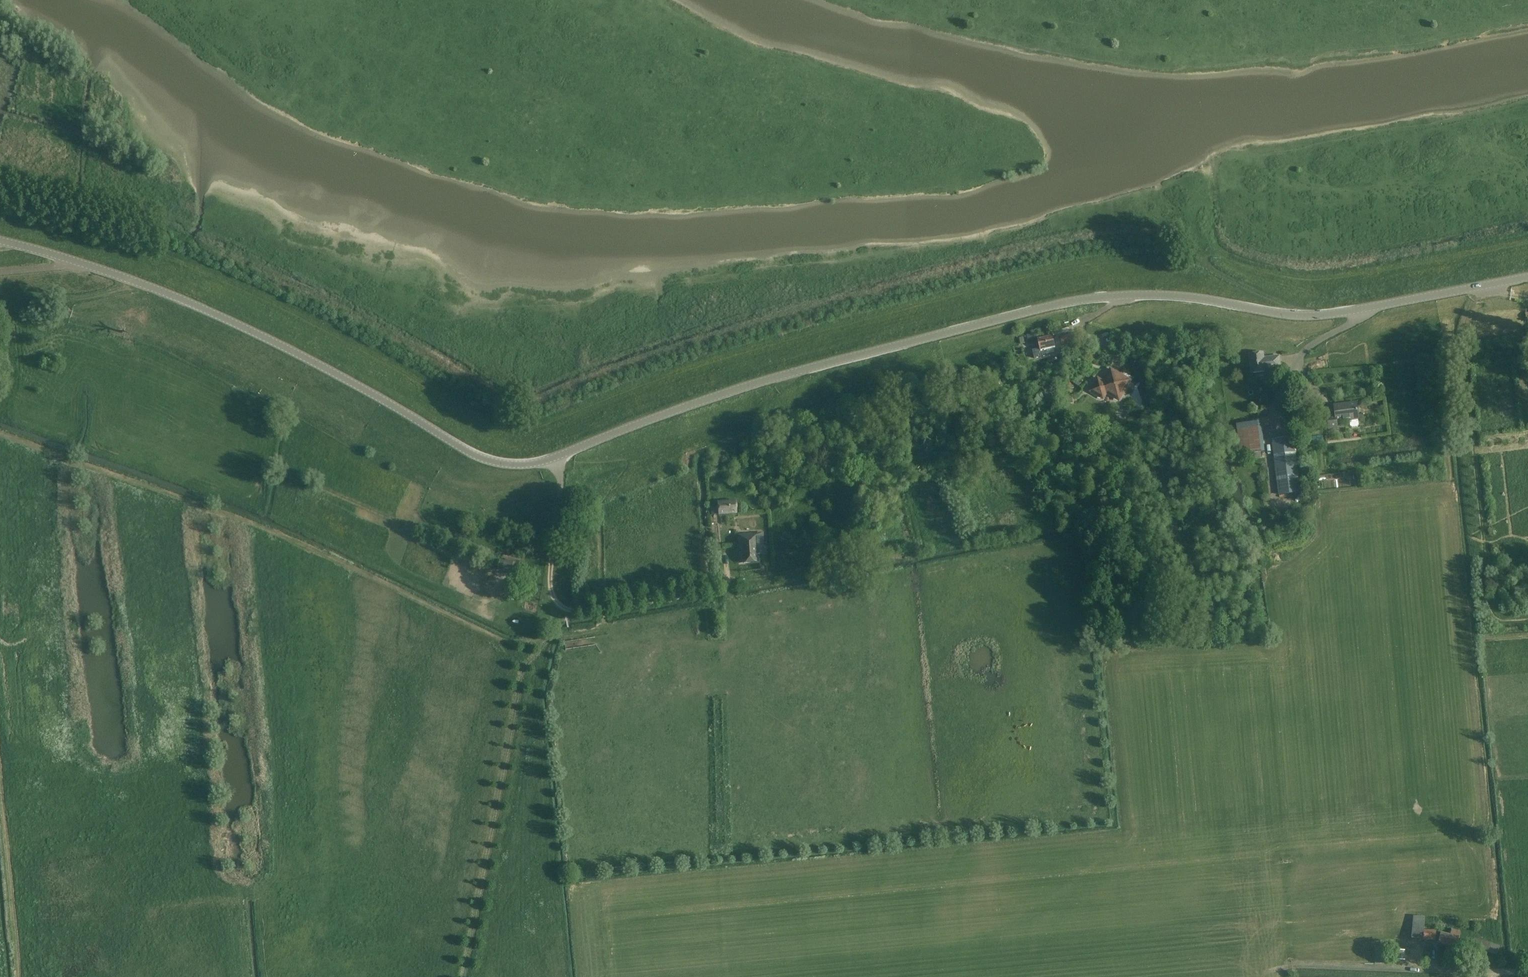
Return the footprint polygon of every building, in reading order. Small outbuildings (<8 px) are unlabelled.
[(1061,337),(1062,345),(1072,343),(1070,335),(1061,337)] [(1038,339),(1040,349),(1033,351),(1034,360),(1047,357),(1046,355),(1054,353),(1053,348),(1055,348),(1053,336),(1038,339)] [(1265,371),(1281,369),(1279,356),(1264,358),(1263,353),(1250,355),(1252,373),(1265,372),(1265,371)] [(1098,379),(1093,388),(1091,391),(1103,398),(1106,392),(1116,398),(1120,397),(1130,381),(1119,375),(1118,377),(1114,375),(1114,376),(1112,377),(1110,376),(1108,380),(1106,378),(1104,382),(1098,379)] [(1082,380),(1077,377),(1074,383),(1079,386),(1082,380)] [(1359,420),(1358,413),(1357,403),(1334,405),(1335,415),(1327,416),(1329,430),(1337,429),(1337,422),(1350,421),(1351,428),(1359,427),(1358,420),(1359,420)] [(1261,422),(1237,424),(1240,454),(1264,452),(1261,422)] [(1295,437),(1273,438),(1278,495),(1299,493),(1295,437)] [(711,515),(714,514),(736,513),(736,501),(717,503),(718,507),(710,508),(711,515)] [(759,555),(765,555),(763,533),(737,534),(739,563),(759,562),(759,555)] [(500,560),(498,569),(519,576),(521,566),(512,564),(500,560)] [(1457,947),(1459,938),(1460,933),(1451,931),(1450,936),(1435,932),(1423,931),(1424,917),(1413,916),(1411,939),(1435,940),(1435,942),(1457,947)] [(1375,946),(1375,954),(1376,964),(1388,964),(1388,946),(1375,946)] [(1404,960),(1404,950),(1393,950),(1393,960),(1404,960)]
